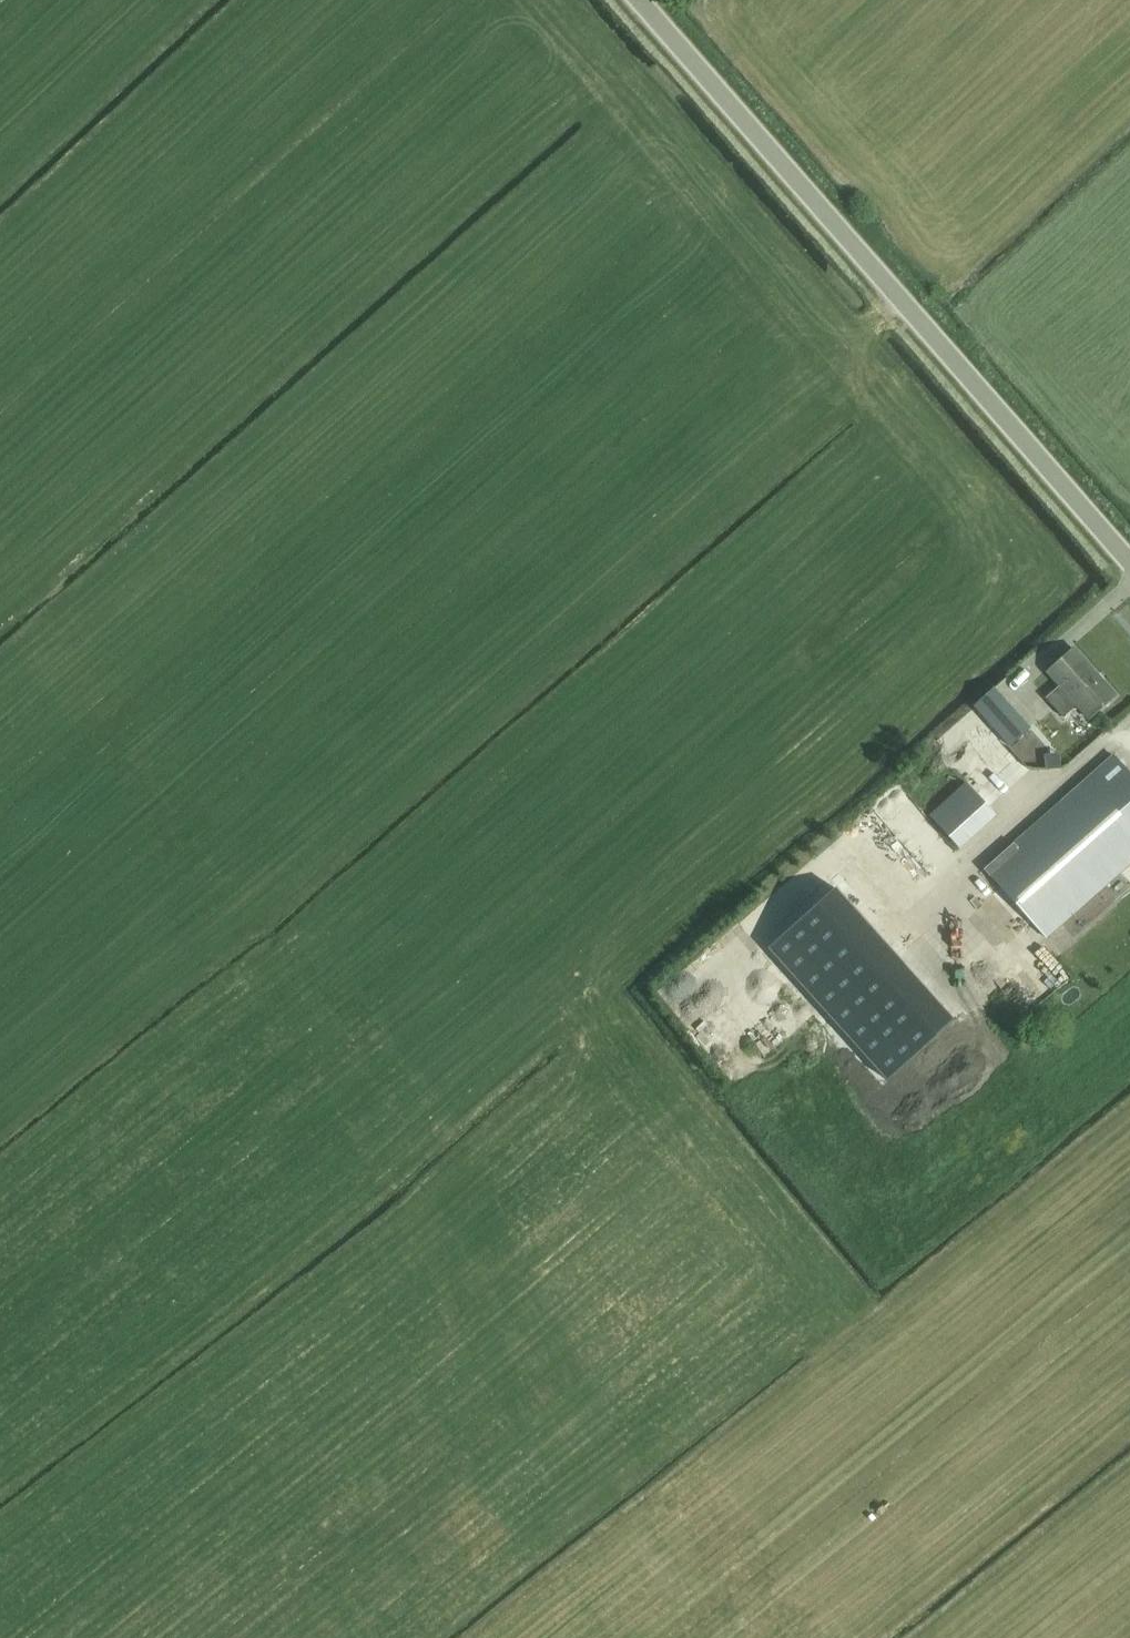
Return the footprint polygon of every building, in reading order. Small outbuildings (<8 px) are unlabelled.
[(1047,674),(1059,687),(1046,699),(1063,718),(1077,706),(1088,719),(1115,696),(1074,650),(1047,674)] [(1033,651),(1000,683),(1019,703),(1033,690),(1027,684),(1046,665),(1033,651)] [(994,688),(973,707),(1009,746),(1030,728),(994,688)] [(1129,864),(1129,774),(1114,756),(1097,771),(986,870),(1046,939),(1129,864)] [(966,784),(929,818),(958,849),(995,815),(966,784)] [(744,972),(863,1103),(929,1044),(810,912),(744,972)] [(899,946),(881,961),(894,977),(912,963),(899,946)]
